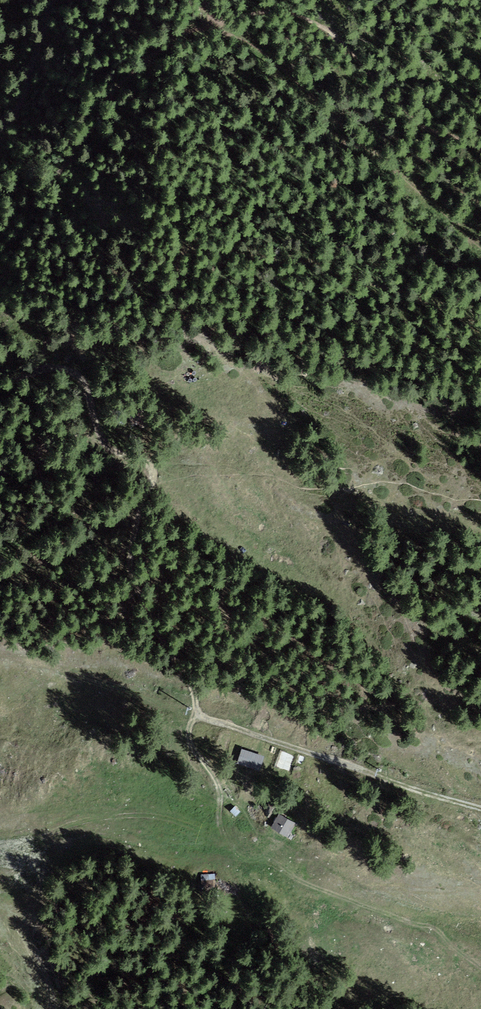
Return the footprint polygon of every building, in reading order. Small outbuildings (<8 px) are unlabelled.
[(260,766),(265,751),(242,744),(237,759),(260,766)] [(281,750),(279,766),(291,767),(293,752),(281,750)] [(297,822),(276,811),(268,829),(288,839),(297,822)]
